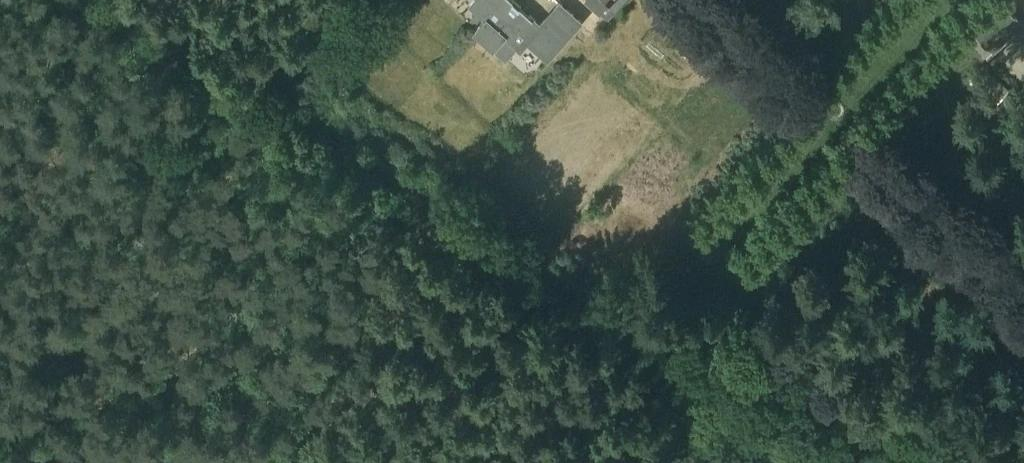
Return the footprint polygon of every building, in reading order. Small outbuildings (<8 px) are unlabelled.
[(470,5),(486,19),(473,33),(504,60),(516,47),(520,50),(527,42),(546,59),(579,22),(559,4),(539,26),(510,0),(475,0),(470,5)] [(584,2),(599,17),(597,19),(604,26),(610,20),(602,13),(608,7),(605,4),(608,0),(585,0),(584,2)] [(979,84),(988,75),(979,67),(971,77),(979,84)]
